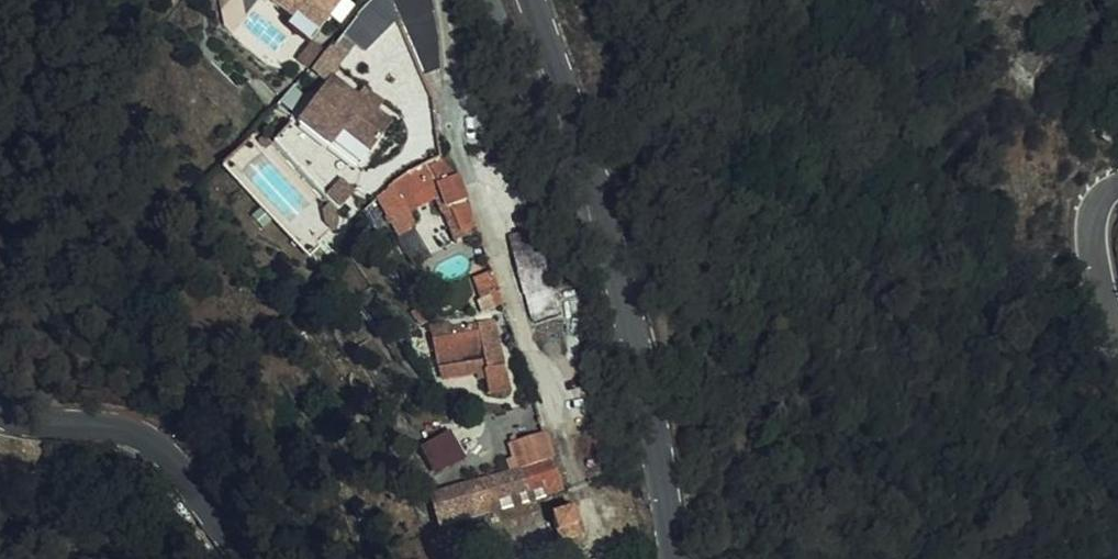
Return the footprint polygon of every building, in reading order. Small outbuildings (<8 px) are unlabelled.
[(279,10),(285,3),(308,21),(326,0),(267,0),(279,10)] [(383,0),(357,0),(338,24),(347,35),(353,42),(371,27),(387,16),(389,18),(383,0)] [(398,0),(383,0),(389,18),(404,13),(398,0)] [(398,0),(404,13),(417,9),(414,0),(398,0)] [(285,3),(279,10),(275,15),(298,34),(308,21),(285,3)] [(338,24),(325,39),(335,46),(347,35),(338,24)] [(308,42),(298,34),(283,51),(294,59),(302,50),(308,42)] [(302,62),(317,74),(320,70),(337,49),(335,46),(325,39),(308,56),(302,62)] [(320,70),(317,74),(286,114),(318,140),(330,125),(356,145),(357,146),(380,117),(360,102),(351,95),(320,70)] [(355,90),(351,95),(360,102),(364,97),(355,90)] [(330,125),(318,140),(346,161),(357,146),(356,145),(330,125)] [(393,171),(380,179),(386,195),(427,181),(430,191),(435,203),(437,202),(447,228),(463,222),(453,197),(447,175),(429,152),(425,154),(393,171)] [(330,174),(317,191),(327,199),(341,182),(330,174)] [(427,181),(386,195),(390,206),(430,191),(427,181)] [(395,220),(390,206),(374,212),(378,223),(383,225),(395,220)] [(528,243),(502,251),(525,317),(550,309),(535,262),(528,243)] [(423,348),(432,376),(464,365),(467,372),(470,378),(477,376),(480,385),(482,392),(502,385),(478,318),(449,329),(449,333),(439,336),(436,327),(418,334),(423,348)] [(464,365),(432,376),(435,384),(467,372),(464,365)] [(455,463),(465,494),(513,479),(547,468),(532,429),(516,435),(518,441),(455,463)] [(556,500),(539,504),(541,511),(545,527),(562,524),(556,500)]
